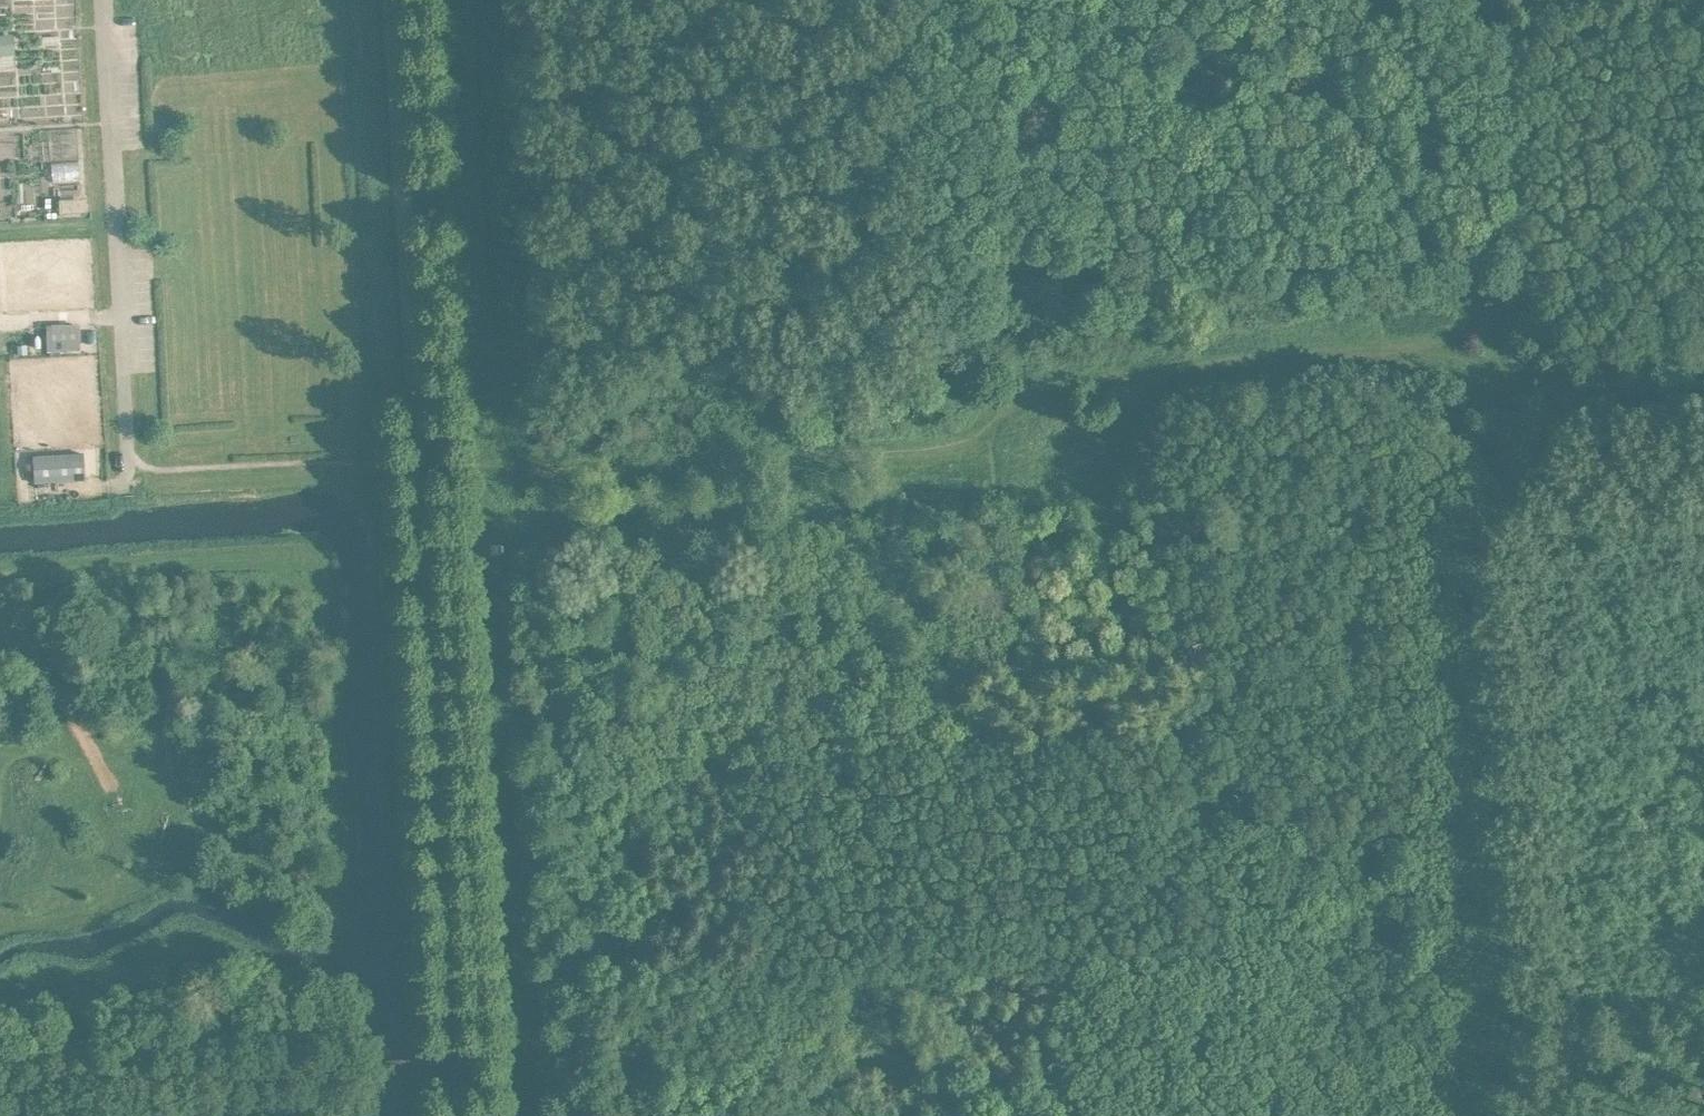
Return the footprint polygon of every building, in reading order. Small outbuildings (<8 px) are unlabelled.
[(47,327),(48,351),(81,350),(80,326),(47,327)] [(59,481),(86,479),(85,465),(58,466),(59,481)]
